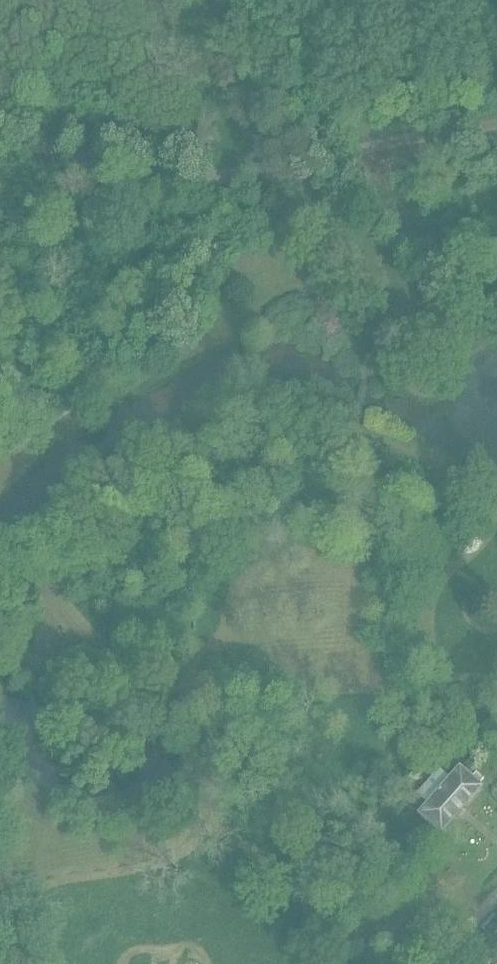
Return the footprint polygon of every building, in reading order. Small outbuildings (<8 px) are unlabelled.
[(441,834),(482,787),(459,766),(417,813),(441,834)]
